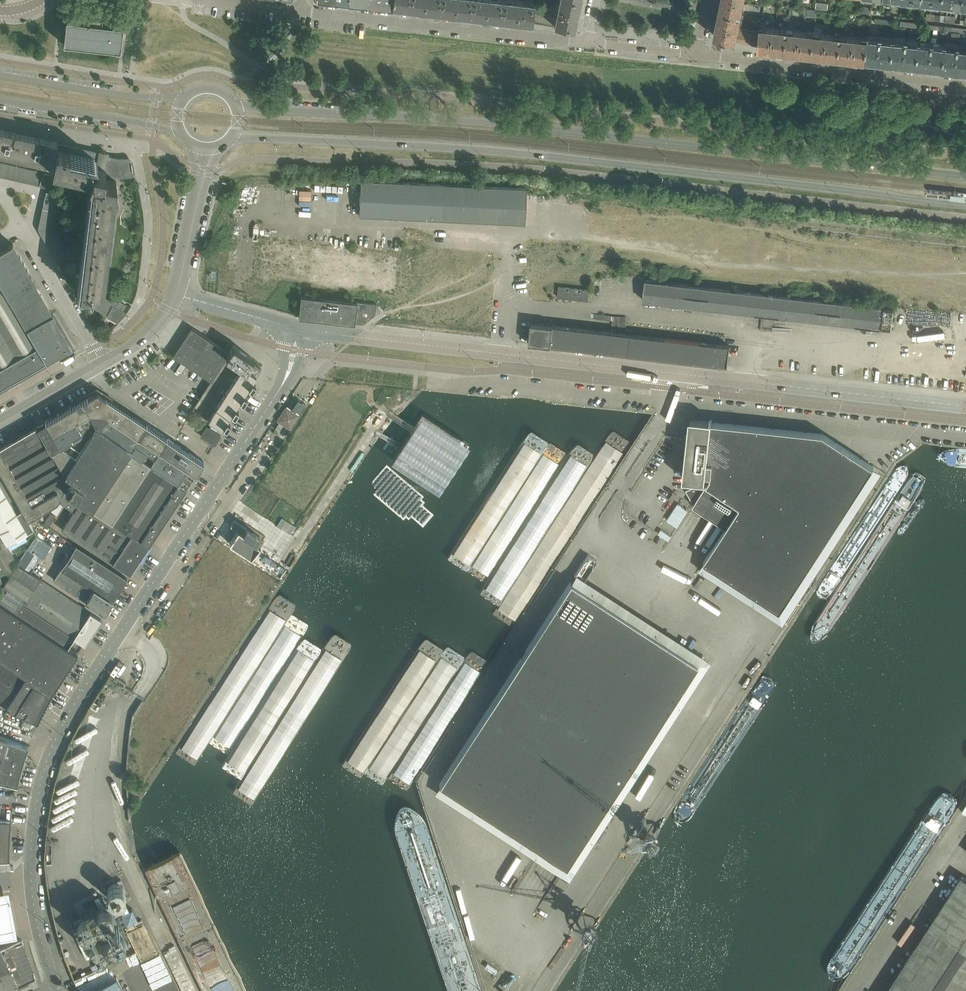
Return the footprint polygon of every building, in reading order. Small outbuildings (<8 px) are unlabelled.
[(392,5),(423,9),(424,0),(392,0),(392,5)] [(423,9),(454,13),(456,0),(424,0),(423,9)] [(485,16),(487,0),(456,0),(454,13),(485,16)] [(485,16),(515,20),(518,0),(487,0),(485,16)] [(515,20),(531,22),(531,19),(536,19),(536,20),(537,20),(538,4),(534,3),(535,1),(525,0),(518,0),(515,20)] [(537,20),(574,28),(576,21),(576,20),(580,0),(559,0),(558,6),(538,4),(537,20)] [(742,0),(722,0),(721,9),(741,13),(744,0),(742,0)] [(814,8),(828,10),(829,2),(816,0),(814,8)] [(862,5),(861,12),(869,13),(870,6),(862,5)] [(741,13),(721,9),(718,22),(739,26),(741,13)] [(129,27),(123,26),(124,25),(118,24),(118,25),(102,23),(103,17),(100,16),(100,17),(91,16),(91,15),(89,15),(88,20),(87,21),(72,19),(66,18),(66,20),(63,44),(121,50),(123,33),(129,34),(129,27)] [(739,26),(718,22),(715,36),(736,40),(739,26)] [(760,30),(739,26),(736,40),(758,45),(760,30)] [(761,26),(760,30),(758,45),(758,47),(771,49),(774,27),(761,26)] [(787,29),(774,27),(771,49),(785,50),(787,29)] [(801,31),(787,29),(785,50),(799,52),(801,31)] [(814,32),(801,31),(799,52),(812,53),(814,32)] [(828,34),(814,32),(812,53),(825,55),(828,34)] [(841,35),(828,34),(825,55),(838,56),(841,35)] [(855,37),(841,35),(838,56),(852,58),(855,37)] [(942,68),(945,46),(931,45),(932,37),(925,36),(924,44),(919,44),(916,65),(942,68)] [(868,39),(855,37),(852,58),(865,59),(868,39)] [(868,38),(868,39),(865,59),(891,62),(893,41),(868,38)] [(919,44),(893,41),(891,62),(916,65),(919,44)] [(945,46),(942,68),(965,71),(965,49),(945,46)] [(9,154),(13,132),(0,129),(0,152),(9,154)] [(9,154),(23,157),(28,135),(13,132),(9,154)] [(23,157),(38,160),(43,139),(28,135),(23,157)] [(57,142),(43,139),(38,160),(53,163),(57,145),(57,142)] [(57,145),(53,163),(52,166),(90,173),(89,176),(90,177),(91,176),(93,176),(92,190),(88,189),(87,196),(91,197),(85,246),(81,246),(80,252),(85,253),(80,289),(101,291),(102,277),(104,278),(105,277),(103,277),(104,263),(106,264),(106,263),(104,263),(106,249),(108,250),(108,249),(106,249),(107,235),(109,236),(109,235),(108,234),(109,221),(111,221),(109,220),(111,207),(113,207),(111,207),(113,193),(114,193),(115,193),(113,192),(114,179),(116,179),(116,175),(124,175),(130,174),(132,174),(133,173),(133,172),(133,170),(132,161),(131,161),(131,160),(130,159),(129,159),(128,159),(125,159),(123,159),(121,159),(119,159),(116,159),(107,156),(108,154),(106,154),(106,152),(102,151),(102,153),(100,152),(99,155),(96,154),(96,153),(93,152),(93,150),(83,149),(83,150),(80,150),(80,147),(70,147),(67,147),(66,145),(58,144),(57,145)] [(0,171),(0,175),(6,177),(9,165),(2,163),(0,171)] [(9,165),(6,177),(13,178),(16,166),(9,165)] [(16,166),(13,178),(20,180),(22,168),(16,166)] [(22,168),(20,180),(27,181),(29,169),(22,168)] [(29,169),(27,181),(33,183),(36,171),(29,169)] [(36,171),(33,183),(40,184),(43,173),(36,171)] [(43,172),(41,184),(49,186),(52,174),(43,172)] [(524,223),(526,192),(526,187),(360,179),(359,215),(524,223)] [(46,197),(59,200),(60,195),(47,191),(47,192),(46,197)] [(44,203),(57,206),(59,200),(46,197),(45,197),(46,198),(45,203),(44,202),(44,203)] [(43,208),(43,209),(56,211),(57,206),(44,203),(43,208)] [(42,214),(55,217),(56,211),(43,209),(42,214)] [(40,220),(53,223),(55,217),(42,214),(41,215),(42,215),(41,220),(40,219),(40,220)] [(53,223),(40,220),(39,225),(39,228),(53,226),(53,223)] [(43,236),(54,229),(53,226),(39,228),(40,231),(41,231),(43,236)] [(54,229),(43,236),(46,241),(57,235),(54,229)] [(60,239),(57,235),(46,241),(49,246),(60,239)] [(63,245),(60,239),(49,246),(49,247),(49,246),(52,251),(51,251),(52,251),(63,245)] [(72,348),(53,314),(34,283),(35,282),(31,275),(30,276),(27,270),(28,270),(27,269),(23,264),(24,263),(23,263),(20,257),(20,256),(19,257),(16,251),(17,251),(13,244),(8,246),(9,247),(3,250),(3,249),(2,250),(0,252),(0,389),(72,348)] [(63,245),(52,251),(55,256),(54,256),(55,256),(66,250),(63,245)] [(66,250),(55,256),(55,257),(55,256),(58,261),(57,261),(58,262),(69,255),(66,250)] [(67,261),(66,271),(75,272),(76,261),(67,261)] [(784,296),(659,282),(646,280),(644,300),(782,316),(784,296)] [(559,287),(558,297),(588,300),(589,290),(559,287)] [(93,305),(119,319),(121,316),(125,312),(122,310),(125,305),(113,298),(111,302),(103,297),(103,296),(99,294),(93,305)] [(300,296),(298,317),(364,324),(376,315),(377,304),(300,296)] [(884,307),(784,296),(782,316),(882,327),(884,307)] [(894,308),(884,307),(882,327),(892,328),(894,308)] [(631,335),(553,326),(531,323),(529,343),(629,354),(631,335)] [(191,328),(180,345),(173,355),(211,380),(192,409),(209,420),(209,419),(222,427),(224,425),(226,426),(230,421),(227,419),(232,412),(234,414),(238,408),(236,406),(240,399),(243,400),(247,395),(244,393),(249,386),(252,387),(255,382),(253,380),(255,376),(256,376),(261,368),(251,362),(253,358),(246,353),(233,345),(229,352),(191,328)] [(717,345),(631,335),(629,354),(715,364),(717,345)] [(730,347),(717,345),(715,364),(728,366),(730,347)] [(149,545),(203,461),(174,442),(147,424),(97,392),(96,392),(37,426),(69,482),(65,490),(112,521),(149,545)] [(273,432),(277,435),(283,425),(290,429),(306,404),(292,396),(277,421),(279,422),(273,432)] [(470,445),(422,414),(412,429),(400,448),(391,461),(439,492),(470,445)] [(712,421),(712,420),(709,421),(691,419),(691,425),(691,427),(692,429),(694,431),(690,438),(689,438),(685,476),(685,475),(683,478),(705,480),(706,473),(710,473),(710,478),(705,486),(701,485),(699,485),(697,486),(695,486),(692,487),(690,488),(686,490),(694,503),(692,505),(726,527),(704,561),(780,611),(874,466),(823,433),(712,421)] [(0,448),(0,470),(16,499),(28,519),(57,502),(58,500),(65,490),(69,482),(37,426),(0,448)] [(214,444),(220,435),(207,426),(201,436),(214,444)] [(0,484),(0,532),(7,544),(8,543),(33,528),(22,509),(17,512),(0,484)] [(149,545),(112,521),(65,490),(58,500),(74,510),(61,529),(130,574),(149,545)] [(674,532),(688,511),(677,505),(664,525),(674,532)] [(50,513),(43,524),(48,527),(55,516),(50,513)] [(238,530),(229,543),(252,558),(260,544),(256,541),(259,535),(247,527),(235,519),(231,525),(238,530)] [(0,532),(0,573),(12,566),(17,559),(8,543),(7,544),(0,532)] [(76,545),(53,580),(104,613),(127,578),(76,545)] [(28,547),(17,564),(31,573),(42,556),(28,547)] [(588,555),(574,575),(583,581),(597,561),(588,555)] [(17,564),(0,591),(0,602),(67,647),(74,637),(84,644),(101,619),(31,573),(17,564)] [(566,866),(697,664),(570,582),(439,784),(566,866)] [(77,654),(78,653),(67,647),(0,602),(0,705),(37,722),(51,694),(77,654)] [(0,761),(0,781),(17,785),(19,777),(21,769),(23,761),(26,754),(28,746),(0,735),(0,755),(2,755),(0,761)] [(0,819),(0,860),(10,860),(10,851),(10,829),(11,821),(0,819)] [(480,905),(474,881),(468,883),(461,858),(447,861),(461,910),(480,905)] [(961,876),(887,990),(965,990),(965,879),(961,876)] [(76,929),(87,959),(138,959),(158,952),(157,952),(144,918),(139,920),(134,907),(129,907),(126,898),(126,888),(124,883),(109,883),(109,896),(111,900),(96,906),(94,903),(87,905),(87,912),(75,916),(76,919),(76,929)] [(0,894),(0,941),(16,939),(8,893),(0,894)] [(473,935),(487,930),(481,915),(467,920),(473,935)] [(483,960),(505,951),(496,929),(473,938),(483,960)] [(0,949),(0,990),(8,990),(35,978),(33,973),(23,945),(24,945),(22,940),(21,940),(20,940),(0,949)] [(515,957),(494,989),(497,990),(522,990),(536,970),(515,957)] [(116,977),(87,990),(123,990),(116,977)]
